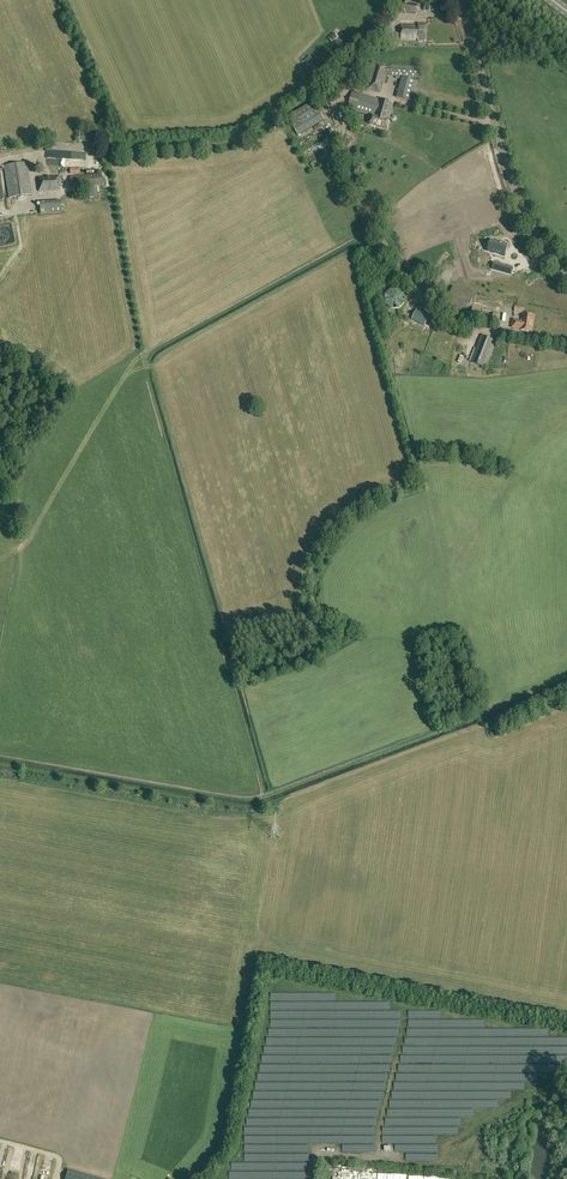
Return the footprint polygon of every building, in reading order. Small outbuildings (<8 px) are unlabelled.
[(418,3),(400,0),(398,0),(396,12),(416,15),(418,3)] [(424,11),(441,11),(441,3),(424,3),(424,11)] [(391,28),(395,16),(386,13),(384,19),(387,19),(384,26),(391,28)] [(418,39),(418,41),(426,41),(426,24),(418,23),(418,25),(402,24),(401,39),(418,39)] [(332,42),(337,37),(333,32),(327,38),(332,42)] [(314,61),(309,55),(303,61),(309,66),(314,61)] [(361,81),(369,83),(374,65),(367,62),(361,81)] [(351,71),(349,77),(357,80),(359,71),(358,71),(360,65),(353,63),(351,71)] [(369,83),(367,89),(381,92),(385,76),(388,67),(387,66),(375,63),(374,65),(369,83)] [(388,67),(385,76),(396,76),(396,78),(400,78),(400,76),(419,78),(419,67),(387,65),(387,66),(388,67)] [(412,101),(417,82),(402,77),(397,97),(412,101)] [(394,103),(353,91),(348,109),(389,120),(394,103)] [(314,102),(288,118),(296,130),(322,115),(314,102)] [(389,120),(372,115),(370,124),(388,129),(390,121),(389,120)] [(9,198),(32,194),(27,162),(4,166),(9,198)] [(71,188),(103,184),(101,173),(70,177),(71,188)] [(39,191),(60,190),(59,175),(37,177),(39,191)] [(65,200),(60,200),(39,202),(40,214),(61,212),(66,212),(65,200)] [(507,245),(490,240),(489,246),(493,247),(492,253),(504,257),(507,245)] [(511,274),(513,268),(494,262),(492,269),(511,274)] [(466,317),(475,291),(458,284),(457,287),(453,286),(444,310),(466,317)] [(407,300),(407,299),(407,298),(407,296),(406,294),(404,292),(403,291),(401,290),(399,289),(397,289),(395,289),(393,290),(391,291),(390,292),(389,294),(387,296),(387,298),(387,300),(387,302),(388,304),(389,305),(390,307),(391,308),(393,309),(395,309),(397,310),(400,309),(401,309),(403,308),(404,307),(406,305),(406,303),(407,301),(407,300)] [(470,320),(491,325),(494,312),(473,307),(470,320)] [(429,317),(416,311),(412,320),(424,326),(429,317)] [(513,319),(512,327),(521,329),(521,330),(531,331),(534,315),(523,313),(522,321),(513,319)] [(496,341),(481,335),(471,362),(486,368),(496,341)] [(67,1170),(65,1178),(100,1178),(67,1170)]
